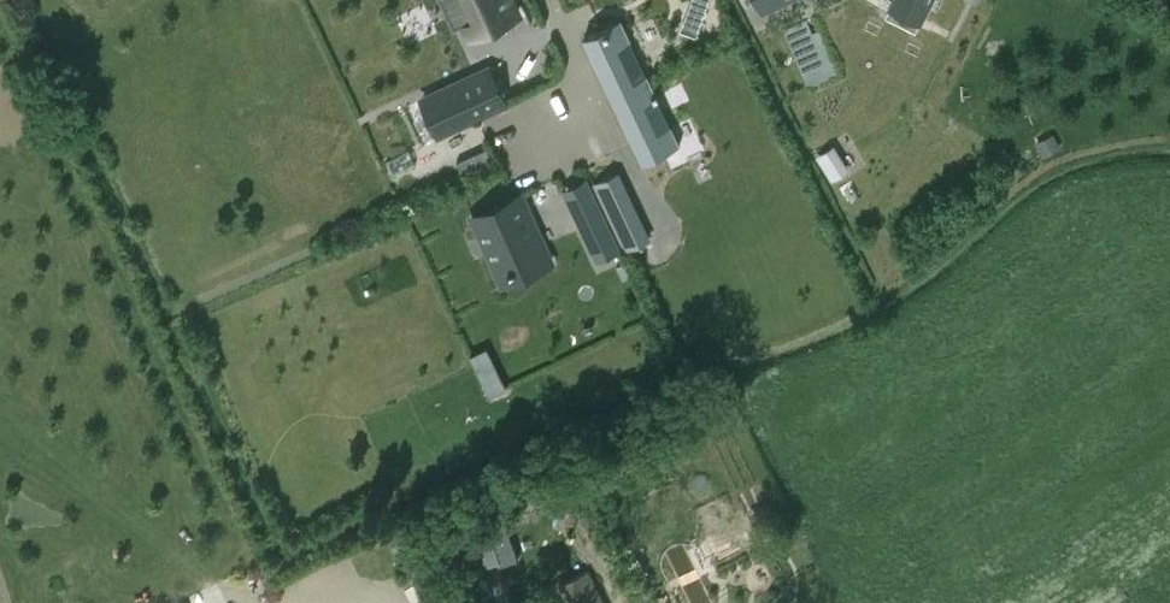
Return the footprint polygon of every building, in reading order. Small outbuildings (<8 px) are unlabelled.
[(475,18),(464,24),(470,35),(482,30),(482,29),(505,18),(505,19),(518,13),(512,0),(466,0),(475,18)] [(688,11),(702,16),(708,0),(692,0),(688,11)] [(923,9),(928,0),(905,0),(923,9)] [(816,17),(786,25),(803,84),(833,76),(816,17)] [(620,98),(652,83),(622,20),(586,37),(608,84),(613,82),(620,97),(620,98)] [(439,133),(504,103),(488,68),(423,99),(423,100),(438,132),(439,133)] [(620,98),(620,97),(615,99),(644,161),(680,144),(652,83),(620,98)] [(1053,135),(1036,143),(1043,155),(1059,146),(1053,135)] [(487,147),(457,161),(463,174),(493,160),(487,147)] [(846,169),(833,148),(820,156),(833,177),(846,169)] [(618,172),(593,184),(609,217),(634,205),(618,172)] [(552,262),(520,194),(472,217),(480,233),(484,231),(503,271),(529,259),(534,270),(552,262)] [(598,201),(574,212),(587,241),(589,240),(595,252),(593,253),(596,260),(620,249),(598,201)] [(401,528),(386,535),(392,547),(407,541),(401,528)] [(590,568),(558,583),(568,602),(607,602),(590,568)] [(544,589),(515,602),(551,602),(544,589)]
